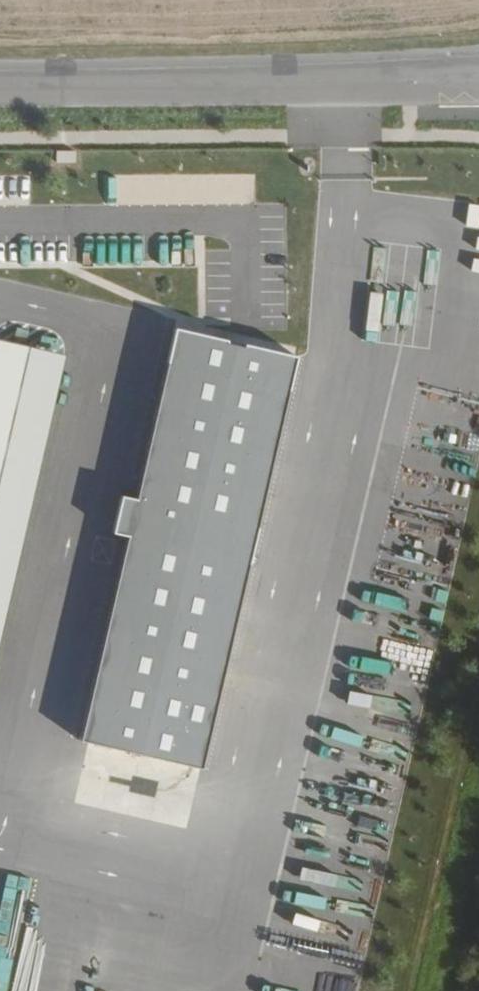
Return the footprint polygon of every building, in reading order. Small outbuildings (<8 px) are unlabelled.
[(81,157),(60,157),(60,169),(81,169),(81,157)] [(298,360),(179,332),(140,500),(124,496),(116,531),(132,535),(85,738),(204,765),(298,360)] [(0,341),(0,646),(68,357),(0,341)] [(411,606),(408,634),(437,637),(440,610),(411,606)] [(14,957),(0,953),(0,990),(6,990),(14,957)]
